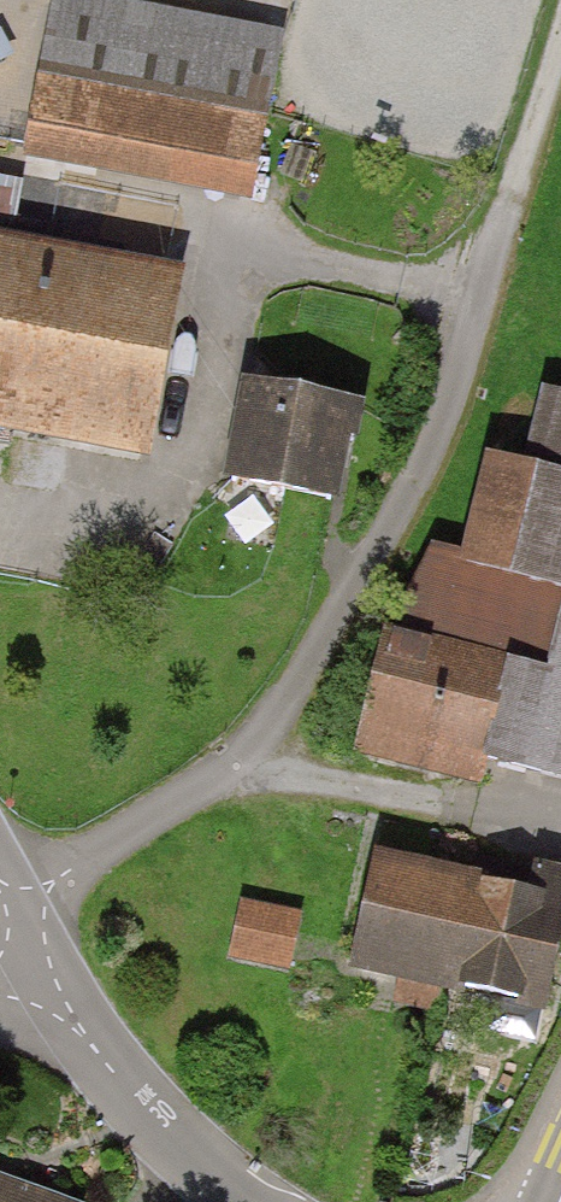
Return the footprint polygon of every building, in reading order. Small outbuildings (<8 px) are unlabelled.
[(68,0),(55,0),(27,153),(252,194),(280,39),(68,0)] [(0,247),(0,435),(154,460),(184,278),(0,247)] [(349,407),(247,389),(228,491),(330,509),(349,407)] [(544,401),(529,474),(486,465),(448,652),(395,641),(373,749),(560,787),(560,404),(544,401)] [(368,862),(344,978),(546,1019),(560,944),(560,901),(368,862)] [(308,919),(250,907),(238,965),(297,977),(308,919)] [(0,1182),(0,1201),(50,1201),(0,1182)]
